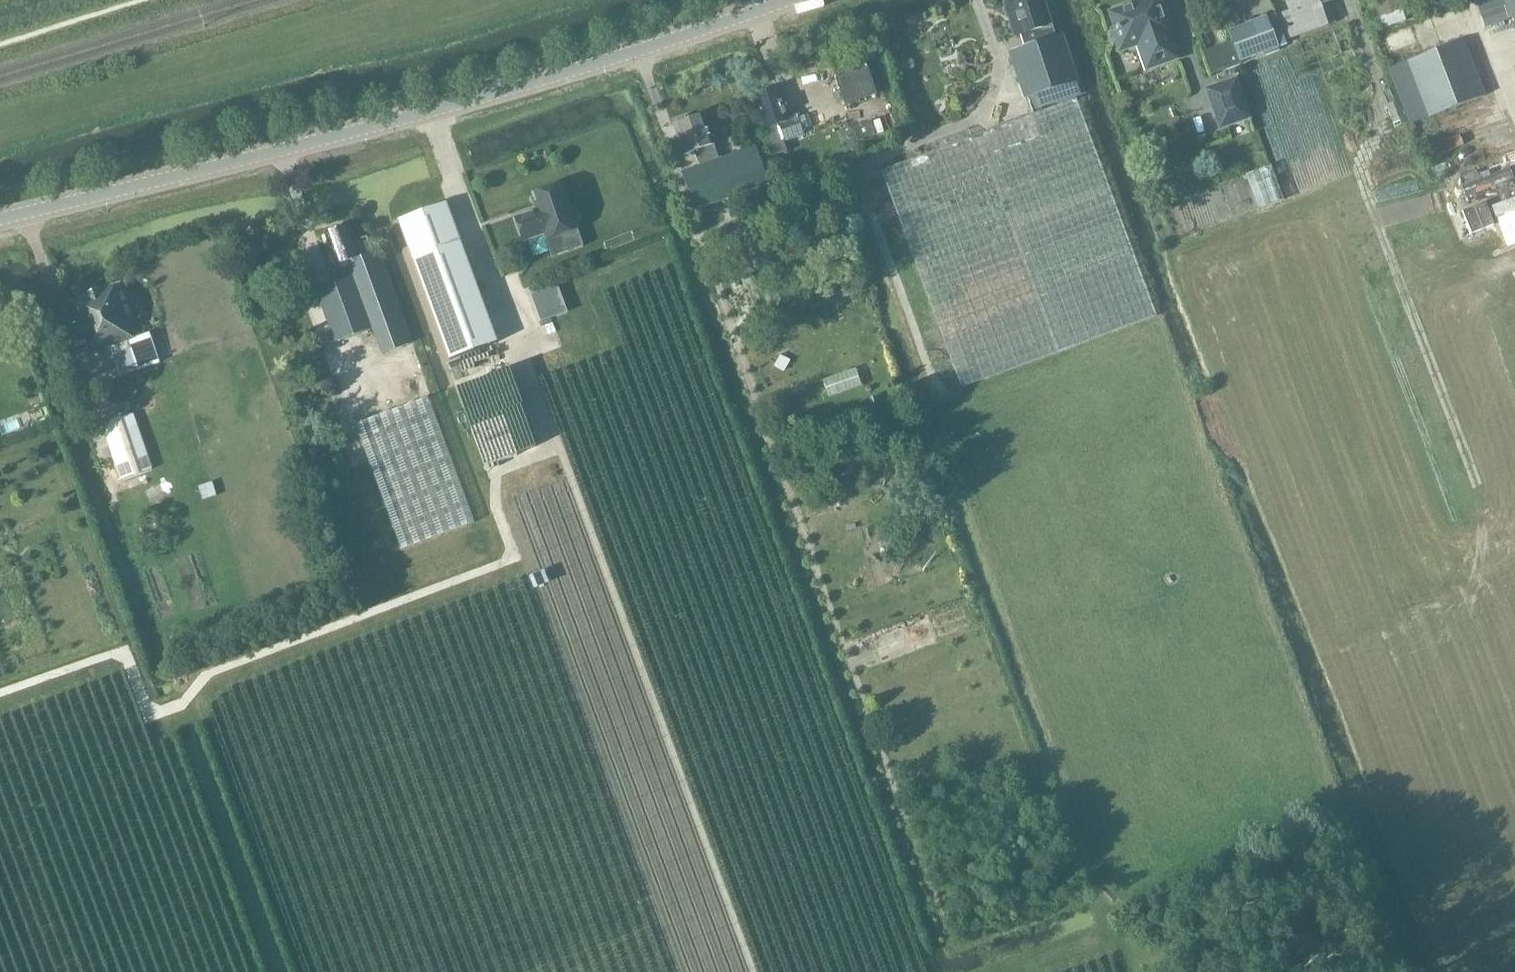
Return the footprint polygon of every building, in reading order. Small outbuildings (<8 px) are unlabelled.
[(1005,3),(1016,37),(1043,28),(1044,32),(1054,29),(1045,3),(1039,4),(1038,0),(1012,0),(1012,1),(1005,3)] [(1120,50),(1123,49),(1122,47),(1137,42),(1143,58),(1148,56),(1152,67),(1176,58),(1168,34),(1172,32),(1170,27),(1171,27),(1166,11),(1165,12),(1161,0),(1145,0),(1145,1),(1145,2),(1112,14),(1117,29),(1114,31),(1120,50)] [(1290,10),(1298,36),(1329,26),(1322,5),(1337,0),(1286,0),(1290,10)] [(1380,17),(1403,9),(1400,0),(1374,0),(1380,17)] [(1486,27),(1514,17),(1514,0),(1476,0),(1486,27)] [(1268,17),(1230,31),(1242,65),(1287,48),(1283,39),(1277,42),(1268,17)] [(1381,36),(1388,54),(1418,44),(1412,26),(1381,36)] [(1010,53),(1025,99),(1078,81),(1063,36),(1051,40),(1025,48),(1010,53)] [(1389,69),(1410,122),(1411,124),(1429,117),(1429,118),(1485,96),(1464,40),(1408,61),(1408,62),(1389,69)] [(833,69),(846,105),(876,95),(863,58),(833,69)] [(1250,86),(1292,70),(1288,58),(1246,74),(1250,86)] [(1208,90),(1221,128),(1249,118),(1236,80),(1208,90)] [(757,95),(755,96),(766,127),(763,128),(770,149),(773,157),(787,152),(784,144),(777,125),(788,121),(777,89),(769,91),(765,89),(759,91),(757,95)] [(934,143),(938,152),(883,172),(962,388),(1156,316),(1077,101),(973,139),(969,130),(934,143)] [(1396,128),(1408,123),(1400,101),(1387,106),(1396,128)] [(677,124),(674,125),(685,155),(695,152),(700,167),(720,160),(715,145),(704,114),(688,120),(685,117),(677,119),(677,124)] [(854,128),(858,141),(876,135),(871,122),(854,128)] [(859,148),(852,130),(843,133),(849,151),(859,148)] [(700,167),(682,173),(695,211),(770,185),(756,146),(720,160),(700,167)] [(1248,177),(1261,212),(1285,203),(1272,168),(1248,177)] [(1458,180),(1466,200),(1514,181),(1509,170),(1492,177),(1490,172),(1478,176),(1477,173),(1458,180)] [(535,194),(536,198),(533,200),(537,211),(516,219),(524,241),(545,234),(547,240),(578,229),(576,225),(579,220),(580,216),(578,213),(575,210),(570,208),(563,189),(560,190),(558,186),(535,194)] [(497,343),(472,276),(446,204),(399,221),(450,360),(497,343)] [(353,274),(316,288),(335,342),(373,329),(383,355),(410,345),(392,297),(380,266),(375,252),(371,253),(365,239),(355,242),(349,225),(336,229),(334,228),(330,229),(329,232),(325,233),(333,254),(329,257),(332,264),(337,265),(337,266),(349,262),(353,274)] [(121,283),(70,301),(77,323),(71,325),(82,358),(111,348),(127,342),(137,371),(160,363),(150,333),(139,337),(121,283)] [(551,329),(539,332),(541,344),(554,342),(551,329)] [(455,378),(478,372),(475,358),(451,365),(455,378)] [(357,425),(402,550),(475,524),(429,398),(357,425)] [(153,470),(133,414),(102,425),(121,481),(153,470)] [(198,488),(203,501),(216,497),(212,484),(198,488)]
